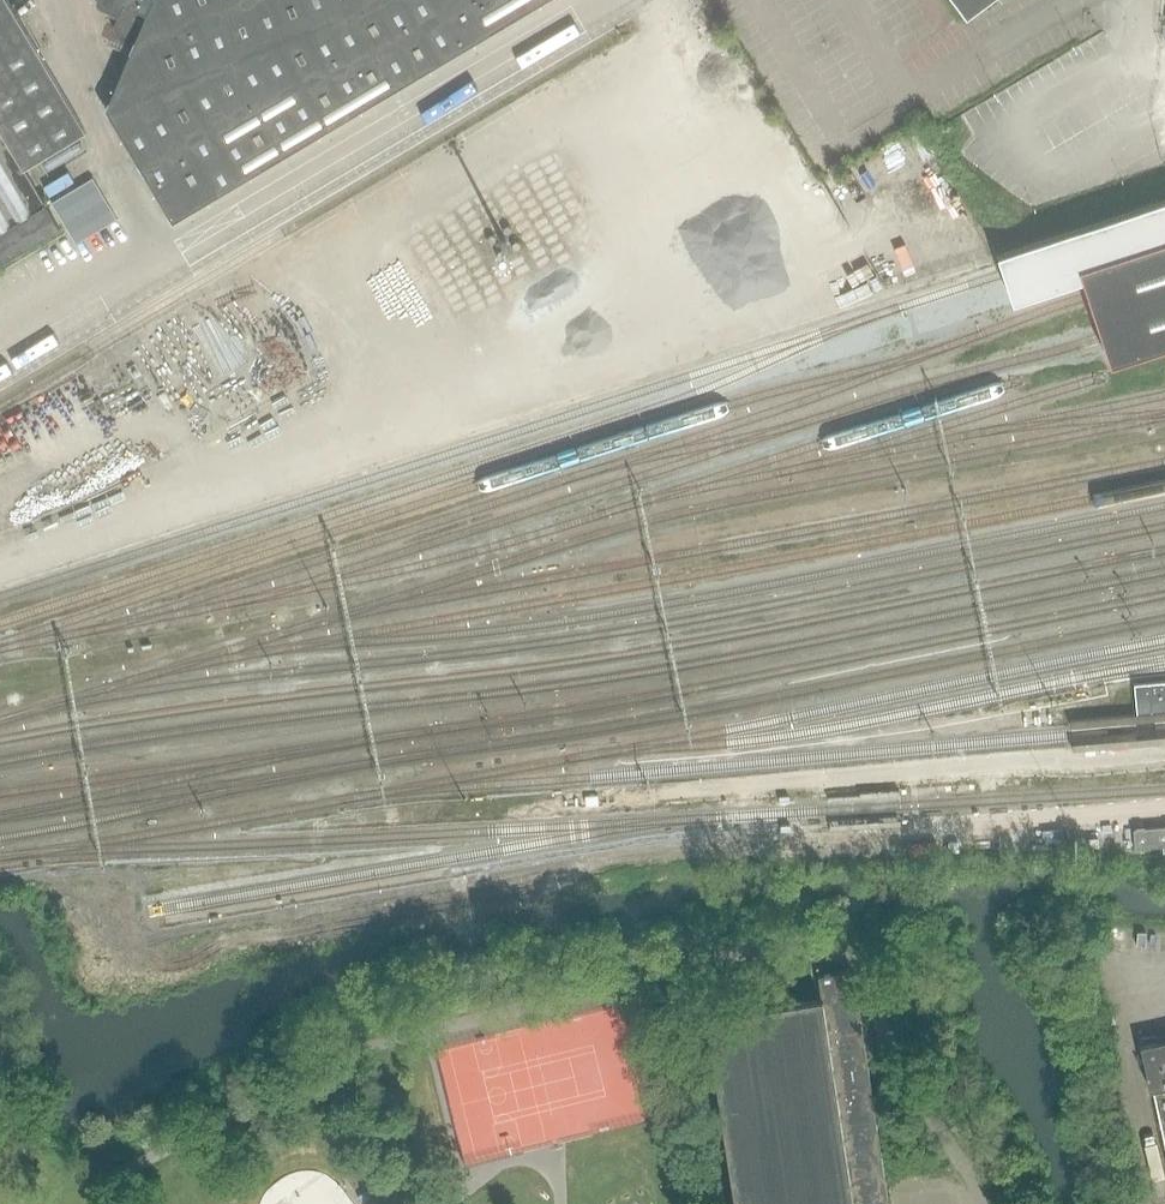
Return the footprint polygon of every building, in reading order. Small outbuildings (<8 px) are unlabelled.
[(59,227),(24,169),(86,132),(7,0),(0,0),(0,263),(59,227)] [(172,220),(172,221),(172,222),(173,222),(174,222),(175,221),(546,0),(97,0),(96,1),(98,6),(109,10),(108,13),(118,17),(114,27),(115,32),(136,41),(133,46),(133,47),(133,48),(107,109),(106,109),(106,110),(107,111),(172,220)] [(972,13),(990,0),(954,0),(967,17),(972,13)] [(93,179),(52,204),(70,232),(77,245),(118,220),(111,208),(93,179)] [(1107,355),(1110,365),(1164,347),(1164,201),(997,256),(1003,274),(1013,304),(1083,281),(1086,289),(1088,296),(1090,302),(1101,337),(1105,347),(1107,355)] [(1134,684),(1137,714),(1164,711),(1164,681),(1134,684)] [(1164,846),(1164,826),(1133,829),(1135,848),(1164,846)] [(888,1202),(885,1177),(854,971),(831,974),(831,972),(824,973),(824,975),(818,976),(822,999),(707,1017),(735,1203),(889,1203),(888,1202)] [(1142,1046),(1151,1090),(1154,1090),(1164,1143),(1164,1041),(1142,1046)]
